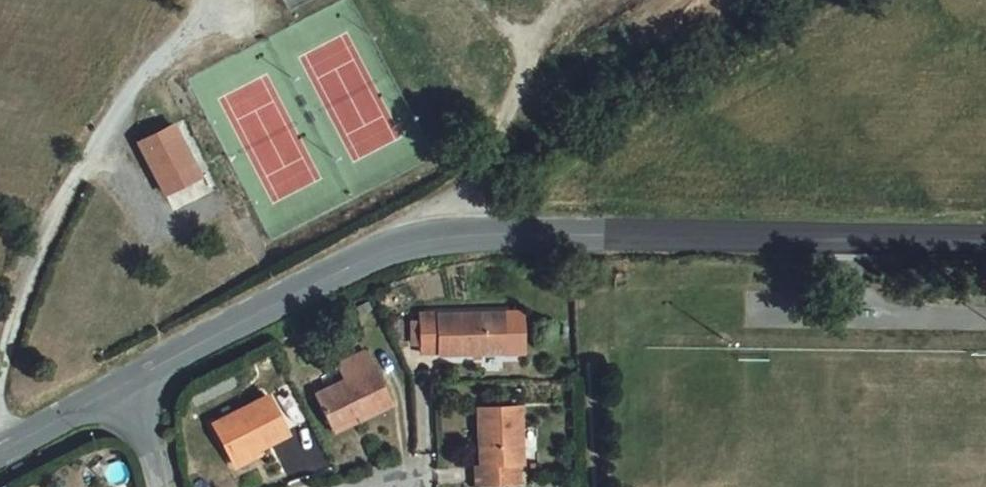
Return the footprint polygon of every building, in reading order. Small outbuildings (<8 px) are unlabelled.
[(283,8),(306,0),(280,0),(283,8)] [(154,142),(121,158),(149,208),(169,198),(154,167),(164,161),(154,142)] [(453,328),(453,325),(436,325),(436,333),(436,358),(436,366),(451,366),(452,368),(517,367),(517,326),(453,328)] [(426,333),(425,358),(436,358),(436,333),(426,333)] [(365,395),(337,410),(352,438),(381,423),(385,430),(414,416),(381,361),(356,375),(365,395)] [(285,414),(232,442),(251,478),(305,450),(285,414)] [(481,484),(482,486),(525,486),(524,484),(528,481),(527,423),(488,424),(489,482),(481,484)]
